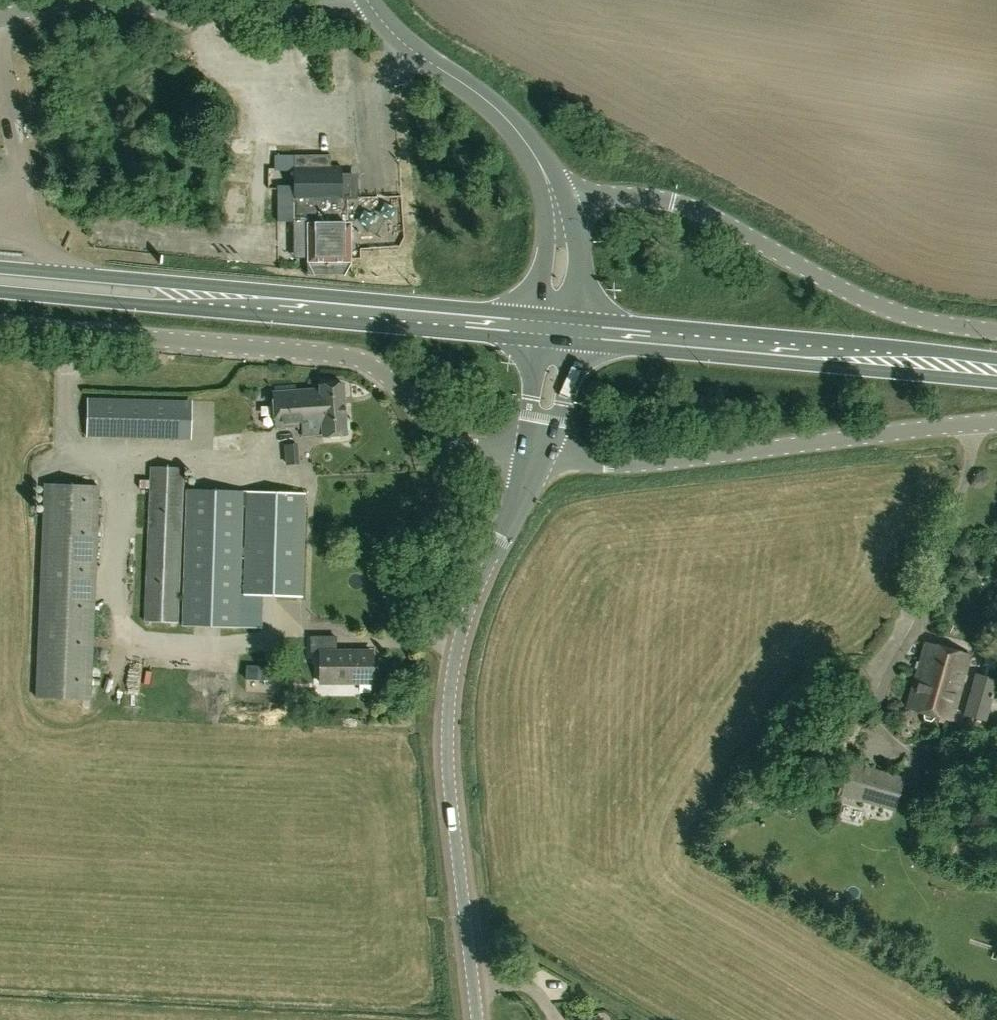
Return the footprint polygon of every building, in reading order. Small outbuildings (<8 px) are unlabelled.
[(342,165),(331,165),(331,153),(295,153),(295,165),(294,165),(294,218),(298,218),(298,243),(307,243),(307,274),(351,274),(351,261),(349,261),(350,221),(346,221),(346,196),(354,196),(354,174),(342,174),(342,165)] [(346,434),(343,383),(320,385),(320,389),(273,392),(275,427),(301,426),(302,435),(323,434),(323,436),(346,434)] [(255,431),(251,395),(186,401),(88,398),(87,436),(186,439),(255,431)] [(314,440),(300,441),(302,466),(316,465),(314,440)] [(178,622),(185,467),(151,466),(144,621),(178,622)] [(91,698),(99,486),(47,484),(38,695),(91,698)] [(246,492),(242,492),(242,491),(186,489),(182,626),(238,628),(238,627),(262,628),(262,596),(303,597),(306,493),(246,491),(246,492)] [(336,651),(336,636),(311,636),(311,652),(320,652),(320,682),(372,682),(372,651),(354,651),(354,654),(346,654),(346,651),(336,651)] [(916,675),(961,687),(970,654),(925,642),(916,675)] [(996,681),(996,679),(976,674),(965,714),(986,720),(996,681)] [(951,720),(961,687),(916,675),(907,708),(924,713),(924,719),(930,721),(935,716),(951,720)] [(196,704),(207,694),(193,680),(182,690),(196,704)] [(895,811),(905,778),(894,775),(848,762),(839,795),(884,808),(895,811)]
